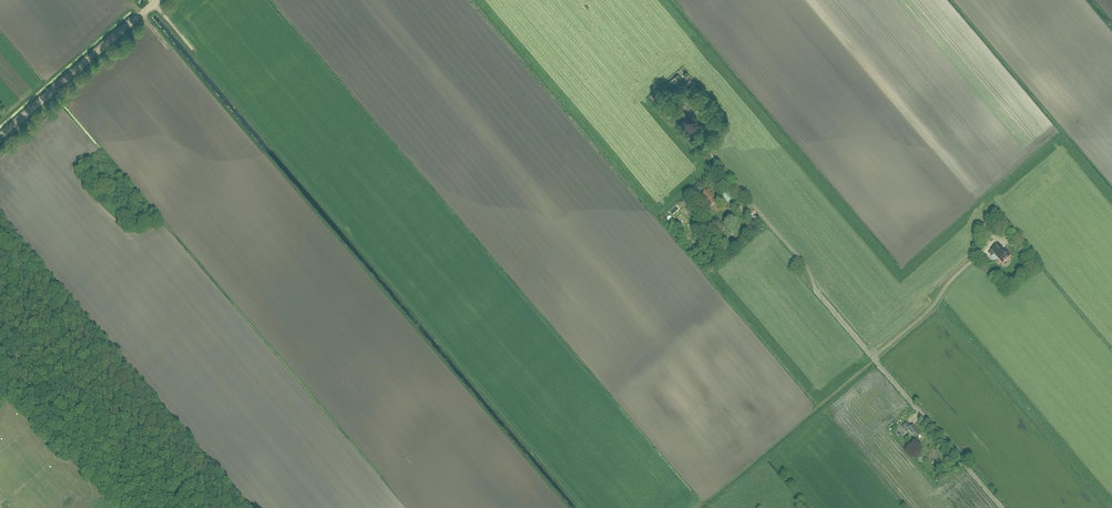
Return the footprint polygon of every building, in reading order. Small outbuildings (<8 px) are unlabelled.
[(676,83),(680,87),(682,89),(688,84),(678,73),(660,89),(664,94),(676,83)] [(687,90),(692,96),(698,91),(693,85),(687,90)] [(691,116),(699,110),(686,96),(678,102),(681,106),(679,107),(681,110),(684,108),(691,116)] [(709,208),(718,200),(709,190),(701,197),(706,203),(705,203),(709,208)] [(683,207),(698,194),(694,191),(680,203),(683,207)] [(727,193),(723,197),(729,204),(733,201),(727,193)] [(989,240),(998,232),(989,221),(980,229),(989,240)] [(1002,264),(1010,256),(1005,250),(1005,251),(999,244),(991,251),(991,252),(988,254),(992,258),(994,255),(1002,264)] [(905,433),(907,431),(914,440),(921,435),(913,426),(911,427),(908,423),(906,421),(894,431),(899,437),(905,432),(905,433)]
